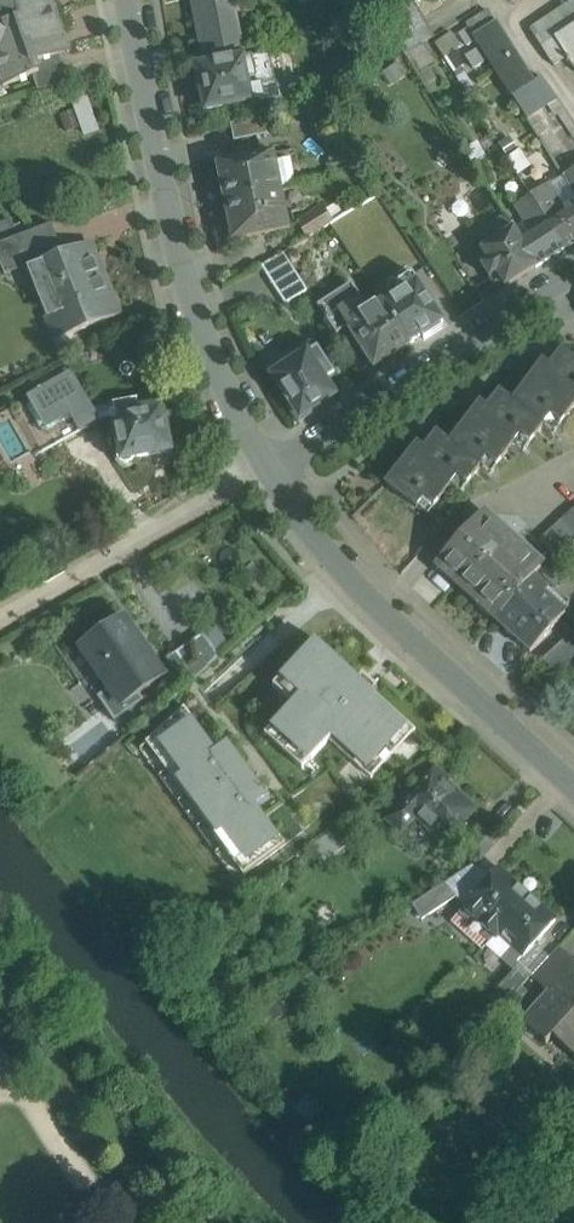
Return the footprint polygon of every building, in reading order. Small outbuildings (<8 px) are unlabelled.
[(60,23),(53,1),(48,2),(48,0),(0,0),(0,44),(60,23)] [(207,65),(221,63),(219,54),(241,50),(234,13),(237,12),(235,0),(194,0),(207,65)] [(531,30),(554,65),(568,56),(573,66),(573,2),(531,30)] [(396,7),(386,10),(392,30),(402,27),(396,7)] [(534,81),(496,21),(474,36),(512,96),(534,81)] [(0,44),(0,78),(3,88),(34,77),(39,76),(36,65),(61,57),(54,36),(63,33),(60,23),(0,44)] [(207,65),(198,67),(199,71),(194,72),(197,87),(202,86),(207,111),(251,102),(249,88),(257,86),(251,58),(243,60),(241,50),(219,54),(221,63),(207,65)] [(61,57),(36,65),(39,76),(34,77),(39,91),(70,83),(61,57)] [(86,135),(101,129),(87,95),(72,100),(86,135)] [(264,117),(231,123),(234,139),(267,133),(264,117)] [(274,152),(230,160),(231,163),(217,165),(224,202),(282,189),(274,152)] [(563,176),(573,193),(573,170),(563,176)] [(565,210),(549,185),(532,196),(564,250),(573,243),(573,205),(565,210)] [(282,189),(224,202),(231,241),(290,229),(282,189)] [(378,194),(362,204),(368,214),(384,203),(378,194)] [(564,250),(532,196),(515,206),(530,232),(519,238),(537,267),(564,250)] [(298,219),(310,237),(335,220),(323,202),(298,219)] [(498,204),(490,209),(496,219),(504,213),(498,204)] [(22,234),(16,216),(0,222),(0,242),(22,234)] [(0,245),(0,261),(6,276),(28,268),(28,269),(64,255),(53,225),(0,245)] [(513,229),(481,250),(489,261),(482,266),(490,278),(498,274),(507,287),(537,267),(519,238),(513,229)] [(64,255),(28,269),(57,342),(120,317),(91,244),(64,255)] [(284,253),(261,266),(275,289),(299,276),(284,253)] [(299,276),(275,289),(284,303),(308,289),(299,276)] [(422,287),(414,292),(411,287),(384,304),(410,344),(428,332),(431,337),(444,328),(441,324),(444,322),(435,307),(436,306),(425,290),(424,291),(422,287)] [(356,289),(322,311),(337,334),(355,322),(358,326),(350,331),(353,335),(351,336),(363,354),(365,352),(375,367),(378,365),(381,369),(395,360),(393,357),(411,345),(410,344),(384,304),(371,313),(356,289)] [(307,353),(273,375),(293,406),(290,409),(299,423),(312,414),(311,411),(334,397),(327,385),(337,379),(317,348),(308,354),(307,353)] [(544,425),(550,416),(560,424),(573,405),(573,359),(562,349),(549,366),(543,361),(512,401),(544,425)] [(73,420),(48,435),(41,433),(29,411),(30,404),(29,403),(74,377),(67,365),(29,387),(35,398),(25,404),(24,403),(10,410),(17,423),(23,420),(43,453),(80,433),(73,420)] [(136,402),(93,410),(74,377),(29,403),(30,404),(29,411),(41,433),(48,435),(73,420),(80,433),(98,422),(114,419),(120,450),(118,452),(117,456),(118,458),(119,461),(121,463),(123,464),(126,465),(129,463),(132,461),(133,459),(150,456),(151,457),(153,456),(153,453),(152,453),(152,450),(167,448),(170,447),(170,444),(169,445),(162,409),(155,410),(154,404),(137,407),(136,402)] [(544,425),(512,401),(499,391),(487,406),(480,401),(450,441),(480,465),(486,457),(496,465),(520,434),(530,442),(544,425)] [(480,465),(450,441),(436,431),(424,447),(417,442),(385,484),(416,508),(424,497),(434,505),(457,475),(467,483),(480,465)] [(561,520),(573,534),(573,508),(561,520)] [(540,570),(481,516),(438,562),(440,564),(441,563),(458,579),(457,580),(479,600),(480,599),(497,615),(496,616),(497,617),(533,577),(534,577),(540,570)] [(540,540),(558,560),(573,545),(573,534),(561,520),(540,540)] [(545,590),(533,580),(535,578),(534,577),(533,577),(497,617),(493,621),(495,622),(496,621),(512,636),(511,637),(513,638),(514,637),(529,651),(528,652),(530,654),(565,615),(563,613),(561,615),(542,597),(548,590),(546,589),(545,590)] [(151,659),(124,619),(80,649),(98,675),(103,671),(114,687),(109,690),(122,708),(140,696),(165,678),(151,659)] [(545,659),(559,673),(573,658),(573,632),(573,631),(545,659)] [(203,634),(176,653),(194,680),(219,657),(203,634)] [(318,643),(285,680),(335,725),(368,689),(318,643)] [(122,708),(109,690),(97,698),(114,723),(144,702),(140,696),(122,708)] [(168,704),(131,738),(137,746),(178,716),(168,704)] [(248,807),(179,716),(178,716),(137,746),(175,799),(204,778),(233,818),(248,807)] [(233,818),(232,819),(263,863),(344,802),(312,759),(233,818)] [(365,767),(339,786),(357,810),(383,792),(365,767)] [(434,768),(410,794),(407,791),(382,818),(399,833),(414,817),(443,844),(473,810),(445,784),(448,781),(434,768)] [(233,818),(204,778),(175,799),(237,882),(263,863),(232,819),(233,818)] [(486,829),(467,850),(479,861),(498,840),(486,829)] [(498,871),(462,910),(493,938),(529,899),(498,871)] [(445,883),(411,906),(422,922),(456,899),(445,883)] [(529,899),(493,938),(494,939),(499,935),(523,957),(555,923),(529,899)] [(531,978),(549,994),(573,966),(573,961),(559,947),(531,978)] [(520,965),(498,988),(511,1000),(532,977),(520,965)] [(549,994),(523,1024),(546,1045),(558,1032),(573,1047),(573,966),(549,994)] [(311,1096),(291,1112),(303,1125),(322,1109),(311,1096)]
